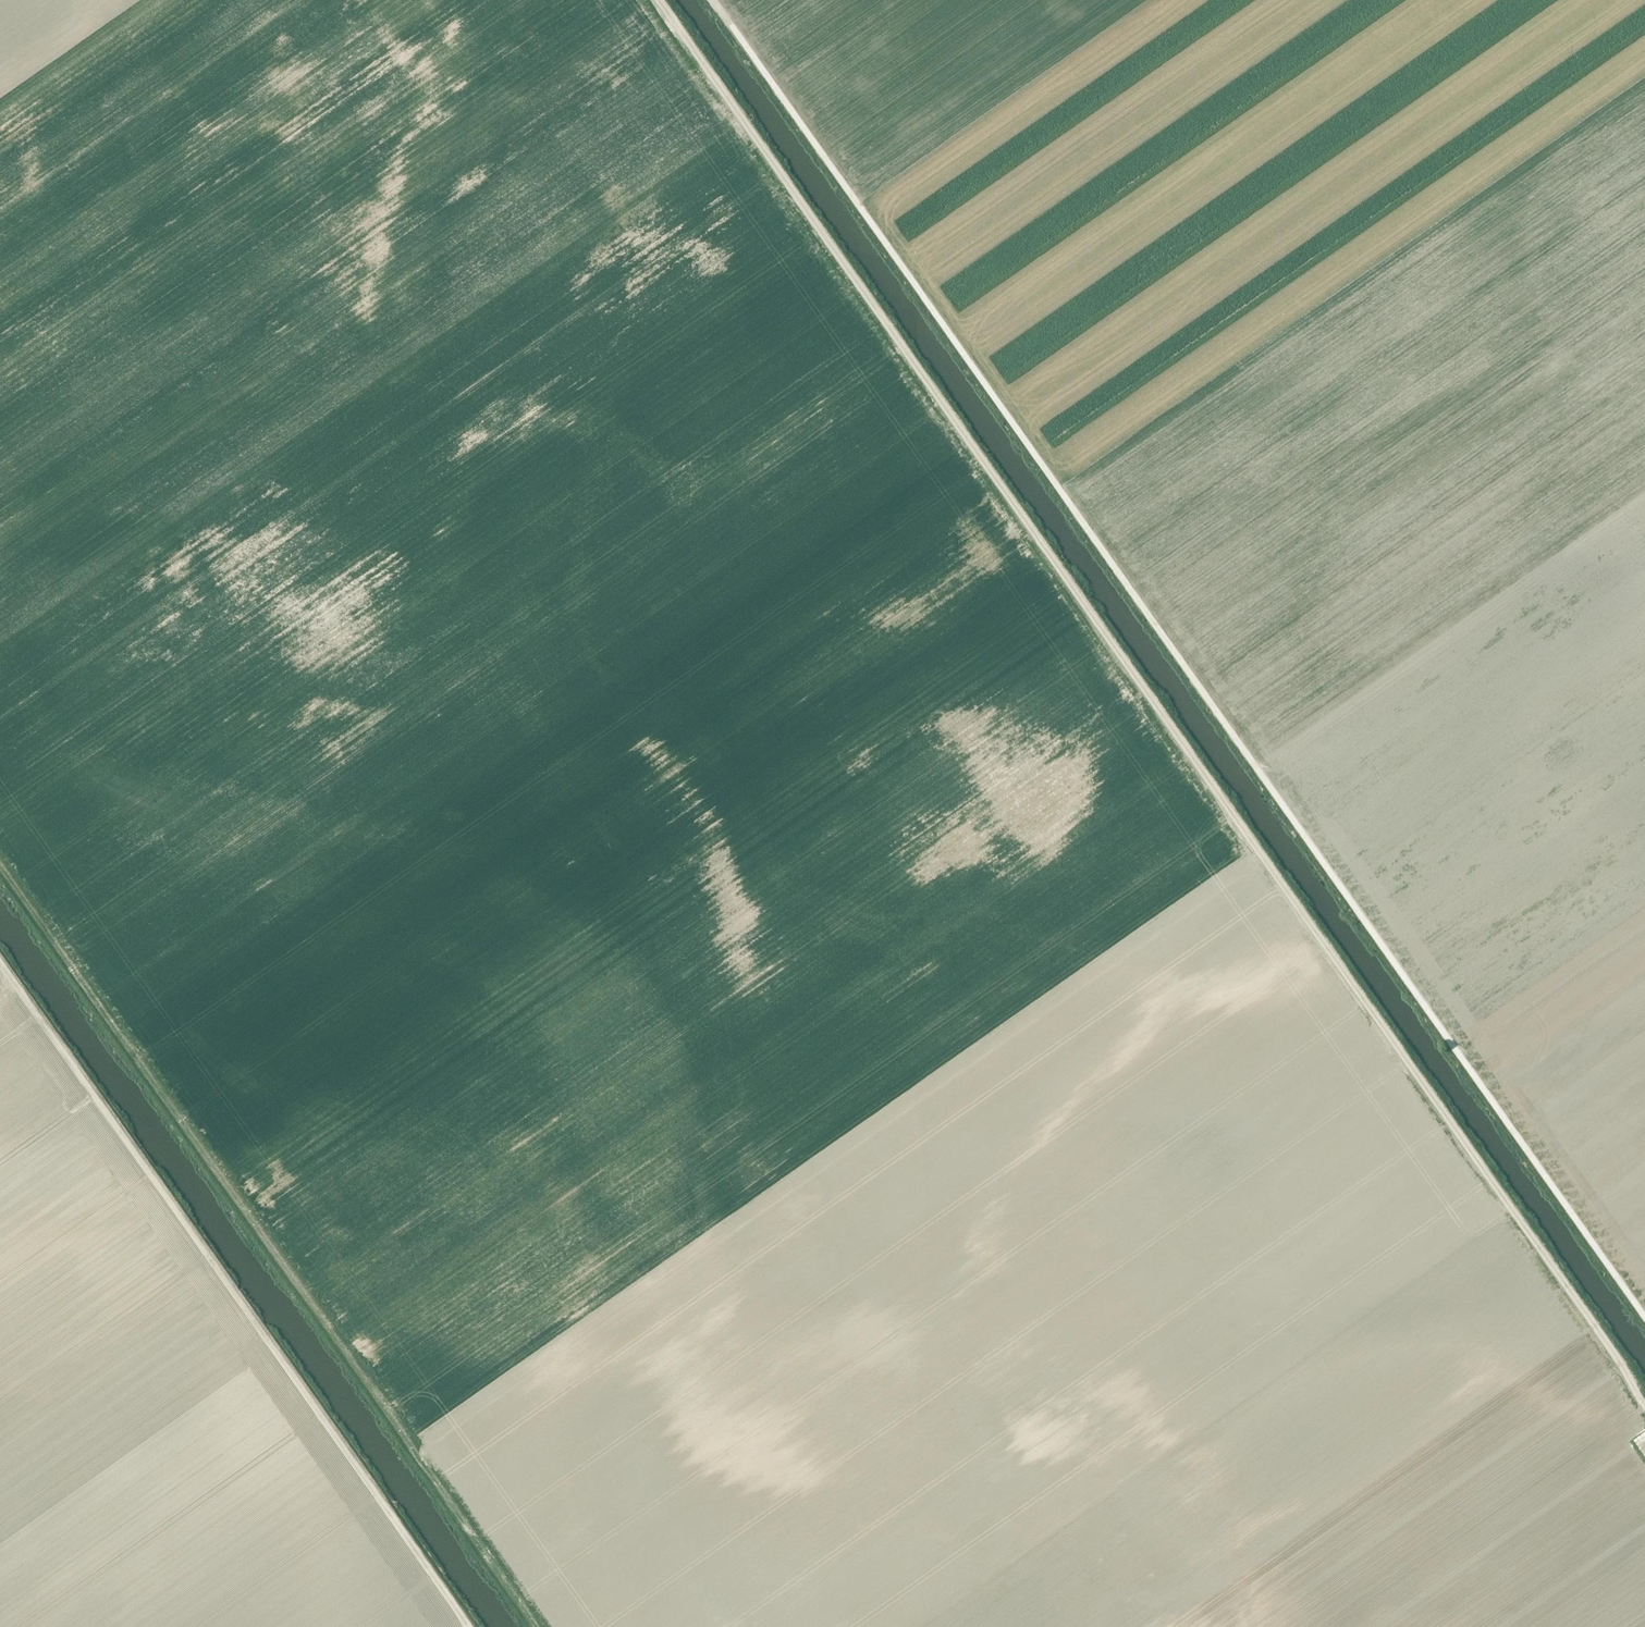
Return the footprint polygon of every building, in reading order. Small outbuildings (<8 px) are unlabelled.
[(1173,603),(1166,611),(1183,626),(1190,618),(1173,603)] [(1636,1437),(1644,1450),(1644,1432),(1636,1437)]
